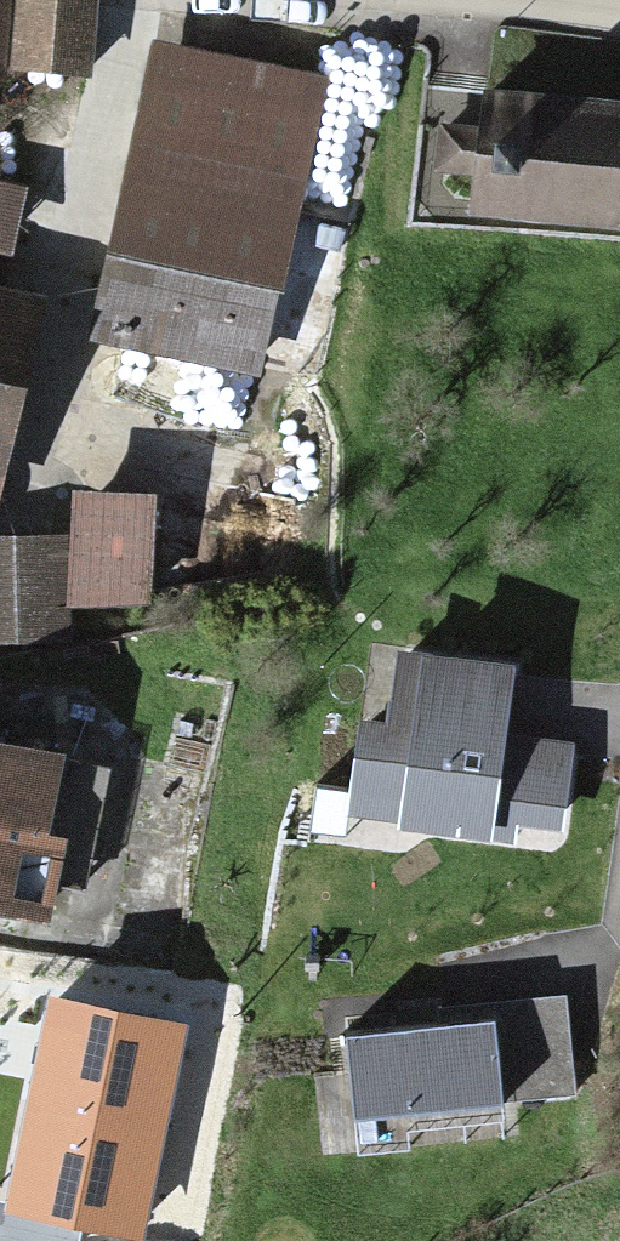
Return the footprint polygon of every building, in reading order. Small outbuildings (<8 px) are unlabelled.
[(3,5),(0,51),(0,77),(80,82),(85,10),(3,5)] [(136,58),(78,337),(256,374),(315,95),(136,58)] [(449,226),(619,239),(619,116),(459,104),(449,226)] [(36,299),(0,290),(0,468),(36,299)] [(132,506),(62,507),(63,616),(133,615),(132,506)] [(0,548),(0,648),(53,647),(50,546),(0,548)] [(352,822),(490,839),(492,823),(558,831),(569,743),(503,735),(512,667),(401,653),(391,727),(364,724),(352,822)] [(32,785),(0,776),(0,906),(32,785)] [(438,1029),(350,1038),(358,1117),(573,1095),(563,999),(437,1012),(438,1029)] [(56,1000),(10,1209),(137,1237),(183,1028),(56,1000)]
